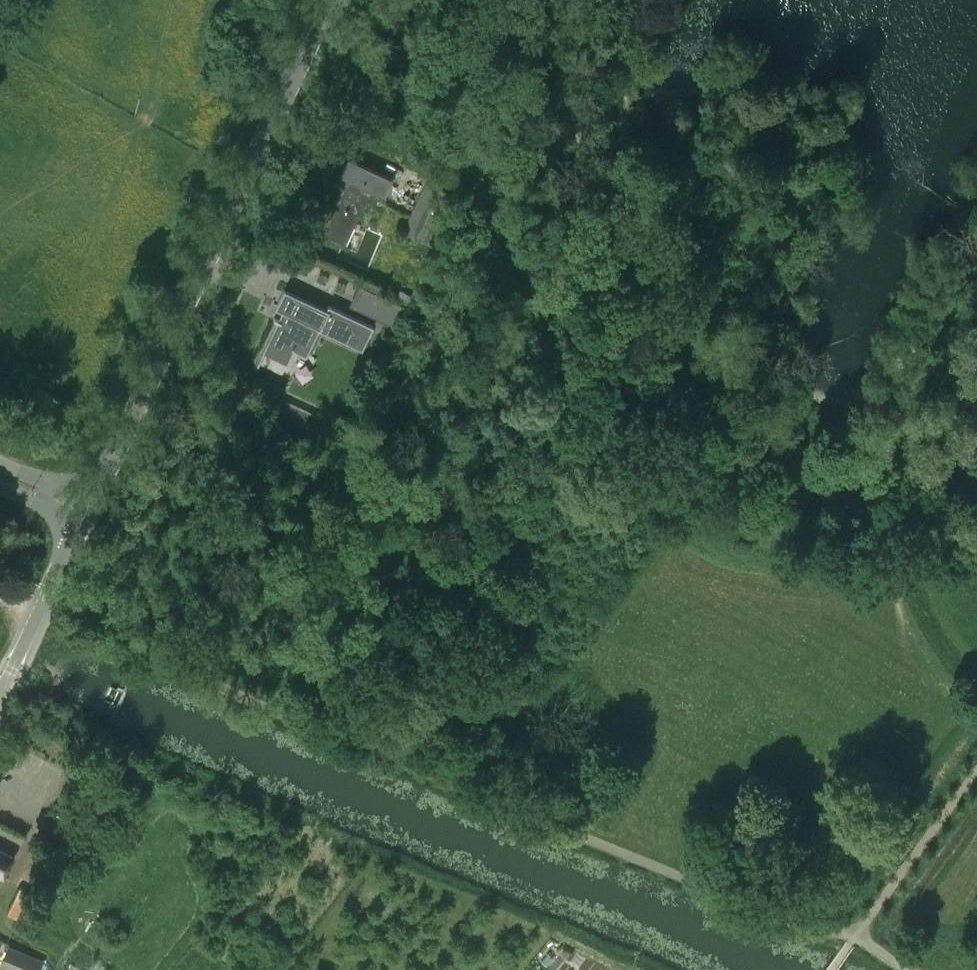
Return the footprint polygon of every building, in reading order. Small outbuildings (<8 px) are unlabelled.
[(348,157),(342,170),(340,175),(346,178),(321,232),(345,242),(370,189),(384,195),(392,178),(348,157)] [(465,200),(428,183),(406,230),(442,248),(465,200)] [(306,354),(319,328),(344,340),(355,317),(329,305),(327,310),(285,290),(277,307),(282,309),(263,351),(287,362),(293,349),(306,354)] [(413,297),(399,290),(394,299),(409,306),(413,297)] [(359,306),(394,323),(400,311),(365,294),(359,306)] [(12,856),(0,850),(0,874),(3,875),(12,856)] [(43,960),(44,959),(8,944),(0,963),(0,966),(9,969),(39,969),(43,960)]
